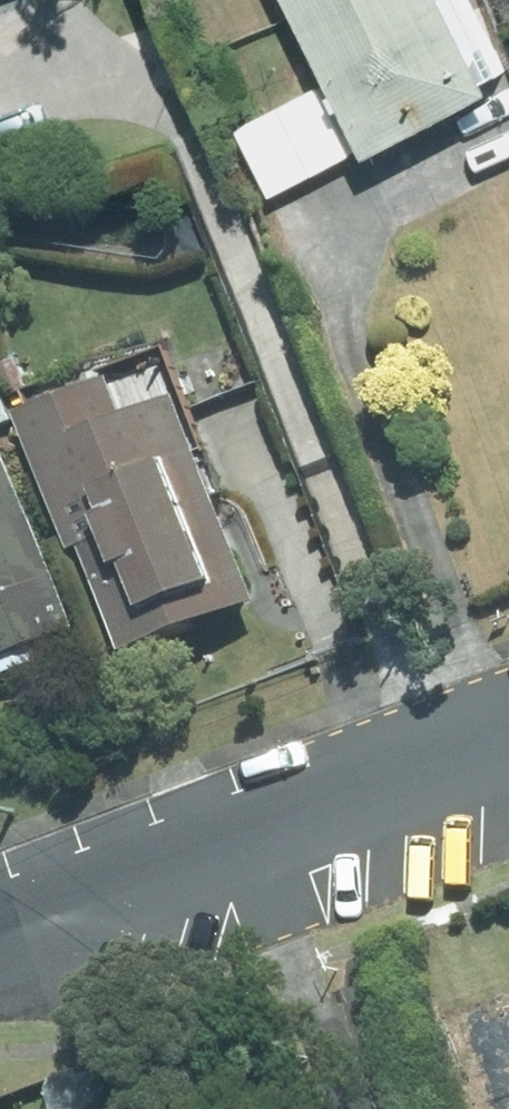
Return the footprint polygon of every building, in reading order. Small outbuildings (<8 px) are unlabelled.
[(452,0),(299,0),(370,138),(491,76),(452,0)] [(319,80),(248,118),(285,187),(356,150),(319,80)] [(116,383),(24,417),(116,658),(262,603),(184,398),(129,419),(116,383)] [(80,633),(10,449),(0,453),(0,663),(80,633)] [(442,1008),(477,1108),(508,1108),(508,985),(442,1008)]
